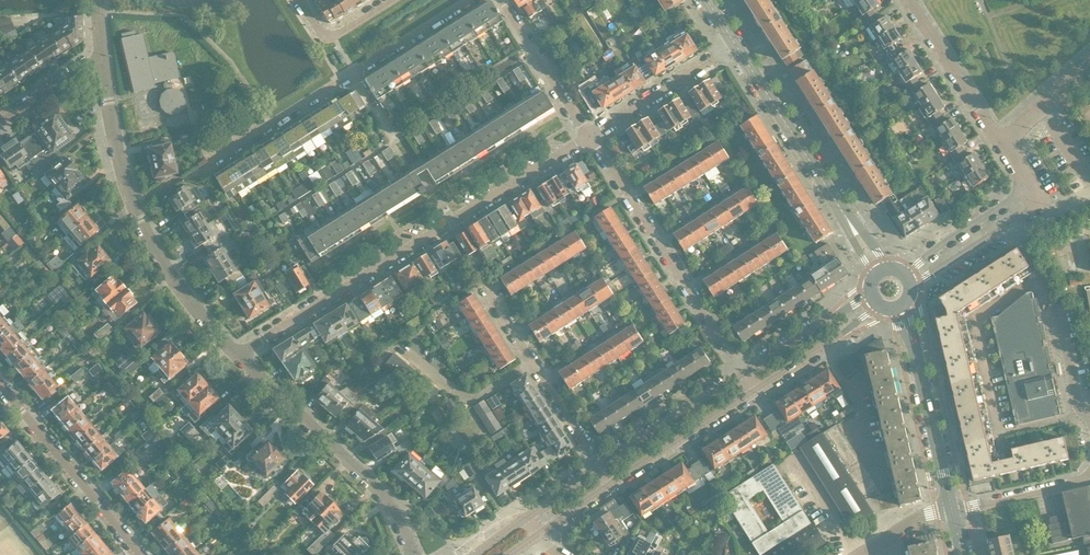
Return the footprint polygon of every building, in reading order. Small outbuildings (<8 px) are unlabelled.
[(328,1),(318,7),(323,15),(322,16),(325,20),(326,20),(327,21),(328,20),(330,23),(332,23),(335,21),(335,20),(338,18),(339,19),(342,17),(342,16),(344,14),(335,0),(331,0),(329,1),(328,1)] [(344,14),(347,12),(349,13),(351,11),(351,10),(356,6),(358,7),(360,5),(360,4),(363,2),(362,0),(335,0),(344,14)] [(530,18),(543,10),(539,4),(536,7),(533,2),(535,0),(515,0),(520,7),(522,5),(530,18)] [(539,2),(543,9),(548,6),(544,0),(539,2)] [(684,0),(659,0),(666,12),(685,1),(684,0)] [(768,0),(745,0),(764,29),(780,19),(768,0)] [(877,0),(863,0),(856,4),(863,15),(861,16),(865,22),(877,15),(873,9),(880,5),(877,0)] [(489,2),(478,9),(490,28),(502,21),(489,2)] [(574,2),(567,6),(572,15),(580,10),(574,2)] [(603,2),(594,7),(598,13),(606,8),(603,2)] [(813,8),(808,11),(812,17),(817,14),(813,8)] [(478,9),(466,17),(478,36),(490,28),(478,9)] [(554,15),(549,18),(552,24),(558,21),(554,15)] [(874,40),(895,27),(887,16),(880,20),(877,15),(865,22),(868,28),(867,29),(874,40)] [(662,16),(652,22),(655,27),(665,21),(662,16)] [(62,24),(58,27),(72,48),(83,40),(82,17),(66,18),(66,25),(64,26),(62,24)] [(466,17),(453,24),(465,44),(478,36),(466,17)] [(18,35),(10,18),(0,19),(0,32),(6,42),(18,35)] [(804,55),(790,34),(780,19),(764,29),(783,60),(784,60),(787,66),(804,55)] [(453,24),(440,33),(452,52),(465,44),(453,24)] [(72,48),(58,27),(48,34),(62,55),(72,48)] [(895,43),(902,38),(895,27),(874,40),(881,51),(882,50),(886,56),(898,48),(895,43)] [(681,31),(674,36),(687,57),(690,57),(693,56),(693,53),(695,52),(696,48),(686,32),(683,35),(681,31)] [(122,35),(135,92),(155,87),(154,83),(163,80),(166,92),(162,96),(160,102),(161,108),(165,113),(171,114),(177,113),(182,109),(184,102),(183,97),(179,92),(172,90),(169,79),(179,77),(177,68),(178,68),(176,61),(175,61),(173,53),(147,59),(141,35),(136,36),(135,32),(122,35)] [(440,33),(427,41),(440,60),(452,52),(440,33)] [(62,55),(48,34),(41,38),(40,37),(36,40),(37,41),(51,62),(62,55)] [(687,57),(674,36),(667,40),(669,43),(666,45),(677,63),(681,61),(683,62),(686,60),(687,57)] [(51,62),(37,41),(26,49),(40,70),(51,62)] [(427,41),(415,48),(427,68),(440,60),(427,41)] [(677,63),(666,45),(663,47),(661,44),(654,48),(667,70),(670,70),(672,69),(673,66),(677,63)] [(415,48),(402,57),(414,76),(427,68),(415,48)] [(606,62),(615,56),(610,48),(601,54),(606,62)] [(667,70),(654,48),(647,53),(649,56),(645,58),(647,62),(642,65),(650,78),(655,75),(656,77),(660,74),(663,74),(665,73),(666,70),(667,70)] [(899,72),(916,61),(909,49),(902,54),(898,48),(886,56),(890,62),(888,63),(895,74),(899,72)] [(40,70),(26,49),(16,56),(29,77),(40,70)] [(29,77),(16,56),(4,64),(18,84),(29,77)] [(402,57),(389,64),(402,84),(414,76),(402,57)] [(833,102),(814,72),(807,60),(791,70),(798,82),(798,83),(817,113),(833,102)] [(923,72),(916,61),(899,72),(906,83),(904,84),(908,90),(920,82),(916,77),(923,72)] [(4,64),(0,67),(0,81),(7,92),(18,84),(4,64)] [(389,64),(377,72),(389,92),(402,84),(389,64)] [(650,78),(642,65),(637,68),(635,65),(631,67),(629,64),(622,68),(636,89),(638,90),(641,88),(642,86),(646,83),(645,81),(650,78)] [(525,79),(518,67),(512,71),(520,82),(525,79)] [(636,89),(622,68),(615,72),(617,75),(614,77),(625,96),(629,93),(632,94),(634,92),(635,90),(636,89)] [(578,71),(566,79),(572,88),(584,80),(578,71)] [(365,80),(377,100),(389,92),(377,72),(365,80)] [(609,76),(602,80),(615,102),(618,102),(621,101),(621,98),(625,96),(614,77),(611,79),(609,76)] [(501,78),(496,81),(503,93),(509,89),(501,78)] [(615,102),(602,80),(595,85),(597,88),(593,90),(603,106),(607,107),(608,106),(611,106),(614,105),(614,102),(615,102)] [(718,92),(711,80),(706,82),(704,82),(699,85),(711,105),(722,98),(718,92)] [(938,96),(930,84),(923,88),(920,82),(908,90),(912,96),(915,94),(922,105),(922,106),(938,96)] [(711,105),(699,85),(694,88),(693,90),(689,93),(695,101),(690,105),(699,119),(704,116),(701,111),(711,105)] [(485,88),(479,91),(486,103),(492,100),(485,88)] [(729,94),(725,88),(718,92),(722,98),(729,94)] [(435,184),(520,132),(554,111),(541,90),(422,164),(435,184)] [(355,91),(340,100),(339,101),(352,121),(356,118),(353,113),(358,109),(359,111),(365,107),(355,91)] [(945,107),(938,96),(922,106),(922,105),(919,107),(926,119),(927,118),(931,125),(943,117),(940,111),(945,107)] [(338,97),(327,103),(342,127),(352,121),(339,101),(340,100),(338,97)] [(424,99),(419,102),(422,107),(428,104),(424,99)] [(468,99),(462,102),(469,114),(475,110),(468,99)] [(699,119),(690,105),(685,108),(680,99),(676,101),(673,101),(668,104),(681,124),(691,118),(694,122),(699,119)] [(853,133),(833,102),(817,113),(837,143),(853,133)] [(327,103),(318,109),(333,133),(342,127),(327,103)] [(681,124),(668,104),(663,107),(663,109),(659,112),(664,121),(659,124),(666,134),(670,130),(674,128),(676,131),(682,127),(681,124)] [(318,109),(308,115),(323,139),(333,133),(318,109)] [(451,109),(445,112),(453,124),(458,121),(451,109)] [(71,139),(67,134),(69,132),(59,117),(56,119),(53,114),(46,119),(45,118),(38,123),(38,124),(32,128),(36,133),(34,134),(40,142),(45,149),(43,151),(30,160),(31,161),(32,163),(32,164),(36,170),(38,173),(61,154),(57,150),(64,145),(64,144),(71,139)] [(308,115),(299,121),(314,145),(323,139),(308,115)] [(742,127),(760,156),(777,145),(758,116),(742,127)] [(952,118),(947,122),(943,117),(931,125),(934,130),(937,129),(944,140),(960,130),(952,118)] [(642,120),(637,124),(651,146),(658,142),(656,139),(666,134),(659,124),(654,127),(649,118),(645,120),(642,120)] [(434,119),(429,123),(436,134),(442,131),(434,119)] [(299,121),(289,127),(304,151),(314,145),(299,121)] [(632,154),(638,150),(639,151),(642,149),(644,151),(651,146),(637,124),(631,127),(631,129),(621,135),(632,154)] [(289,127),(280,133),(295,157),(304,151),(289,127)] [(417,130),(412,133),(419,145),(425,142),(417,130)] [(962,146),(967,142),(960,130),(944,140),(941,142),(948,154),(949,153),(953,159),(966,152),(962,146)] [(280,133),(270,139),(285,163),(295,157),(280,133)] [(872,163),(853,133),(837,143),(856,174),(872,163)] [(25,141),(19,144),(24,151),(30,160),(43,151),(45,149),(40,142),(34,134),(25,141)] [(380,148),(388,143),(384,137),(381,139),(383,141),(378,144),(380,148)] [(30,160),(24,151),(19,144),(15,138),(1,149),(4,154),(1,156),(3,159),(2,160),(3,161),(4,161),(9,168),(15,164),(19,169),(31,161),(30,160)] [(270,139),(261,145),(276,169),(285,163),(270,139)] [(719,142),(706,150),(717,166),(729,158),(719,142)] [(149,150),(152,164),(174,159),(170,145),(165,146),(164,145),(155,147),(154,149),(149,150)] [(261,145),(251,151),(266,175),(276,169),(261,145)] [(777,145),(760,156),(779,185),(796,174),(777,145)] [(390,147),(382,152),(387,161),(396,156),(390,147)] [(370,149),(360,155),(362,159),(372,153),(370,149)] [(706,150),(695,157),(706,173),(717,166),(706,150)] [(251,151),(242,157),(257,181),(266,175),(251,151)] [(982,165),(974,153),(969,157),(966,152),(953,159),(957,165),(956,166),(963,177),(982,165)] [(42,178),(65,159),(61,154),(38,173),(42,178)] [(194,163),(197,168),(207,162),(204,156),(194,163)] [(242,157),(232,163),(247,187),(257,181),(242,157)] [(695,157),(682,165),(692,181),(706,173),(695,157)] [(55,188),(75,171),(72,166),(72,165),(66,158),(65,159),(42,178),(41,179),(47,186),(51,183),(55,188)] [(174,159),(152,164),(155,181),(161,182),(165,179),(165,177),(168,175),(170,177),(177,172),(174,159)] [(337,175),(343,171),(340,166),(339,166),(336,160),(330,164),(334,169),(333,170),(337,175)] [(347,161),(340,165),(344,170),(350,166),(347,161)] [(368,161),(362,164),(369,176),(375,172),(368,161)] [(232,163),(223,169),(238,193),(247,187),(232,163)] [(313,165),(318,172),(324,182),(334,176),(325,163),(313,165)] [(892,194),(872,163),(856,174),(876,205),(882,201),(892,194)] [(589,187),(575,165),(575,166),(574,165),(571,164),(569,165),(569,169),(559,176),(570,194),(579,188),(582,192),(589,187)] [(652,168),(645,172),(647,176),(659,168),(657,165),(652,168)] [(682,165),(670,173),(680,189),(692,181),(682,165)] [(974,187),(990,177),(982,165),(963,177),(971,189),(974,187)] [(238,193),(223,169),(213,175),(225,194),(231,190),(234,195),(238,193)] [(326,253),(404,204),(425,191),(412,170),(313,232),(326,253)] [(69,197),(76,191),(76,190),(84,183),(75,171),(55,188),(54,189),(59,195),(56,198),(60,203),(56,206),(61,211),(63,209),(69,204),(70,203),(66,198),(69,196),(69,197)] [(351,171),(345,175),(352,186),(358,183),(351,171)] [(670,173),(657,180),(668,197),(680,189),(670,173)] [(796,174),(779,185),(798,214),(814,204),(796,174)] [(550,178),(545,181),(557,201),(559,204),(566,199),(564,196),(568,194),(556,176),(552,178),(550,178)] [(370,179),(366,181),(370,188),(374,186),(370,179)] [(314,189),(308,180),(300,186),(305,194),(314,189)] [(647,191),(655,205),(668,197),(657,180),(645,188),(647,191)] [(557,201),(545,181),(541,184),(540,186),(536,189),(543,200),(541,201),(547,211),(548,212),(551,210),(549,205),(557,201)] [(334,182),(328,185),(336,197),(341,193),(334,182)] [(176,211),(184,206),(188,212),(200,205),(205,201),(197,188),(185,185),(178,190),(179,193),(169,199),(176,211)] [(305,194),(300,186),(291,192),(292,194),(296,200),(305,194)] [(748,187),(735,195),(746,212),(759,204),(748,187)] [(939,216),(928,198),(921,188),(910,195),(928,223),(939,216)] [(330,200),(323,189),(317,192),(325,204),(330,200)] [(537,203),(530,192),(529,190),(519,197),(529,213),(535,209),(536,211),(542,207),(545,212),(547,211),(541,201),(537,203)] [(18,203),(23,199),(19,192),(13,196),(18,203)] [(317,192),(312,196),(319,207),(325,204),(317,192)] [(928,223),(910,195),(900,201),(894,193),(892,194),(882,201),(906,237),(928,223)] [(292,194),(286,198),(290,204),(296,200),(292,194)] [(735,195),(723,203),(734,220),(746,212),(735,195)] [(596,196),(590,199),(594,206),(599,204),(596,196)] [(529,213),(519,197),(509,203),(513,210),(510,213),(517,225),(520,230),(525,227),(522,222),(524,220),(522,217),(529,213)] [(941,197),(935,201),(943,213),(949,209),(941,197)] [(257,201),(251,204),(252,205),(254,209),(255,210),(260,206),(257,201)] [(283,201),(276,205),(280,210),(286,206),(283,201)] [(301,203),(295,206),(302,218),(308,214),(301,203)] [(723,203),(711,211),(721,227),(734,220),(723,203)] [(68,233),(87,217),(77,205),(73,208),(69,204),(63,209),(65,211),(62,214),(64,216),(56,223),(66,235),(68,233)] [(814,204),(798,214),(816,243),(825,238),(833,233),(814,204)] [(200,205),(188,212),(191,218),(182,224),(189,236),(206,225),(199,214),(204,211),(200,205)] [(517,225),(510,213),(505,205),(495,211),(508,231),(517,225)] [(273,206),(268,210),(271,215),(277,212),(273,206)] [(608,207),(599,213),(600,215),(596,218),(604,230),(620,220),(612,208),(610,209),(608,207)] [(231,210),(224,214),(227,219),(234,215),(231,210)] [(495,211),(486,217),(499,237),(508,231),(495,211)] [(711,211),(699,219),(709,235),(721,227),(711,211)] [(284,213),(278,216),(283,224),(289,220),(284,213)] [(85,241),(98,230),(87,217),(68,233),(66,235),(63,238),(73,251),(77,248),(85,241)] [(486,217),(477,223),(489,242),(499,237),(486,217)] [(0,219),(0,225),(5,230),(6,229),(9,226),(2,218),(0,219)] [(256,227),(251,218),(244,222),(249,231),(256,227)] [(567,218),(558,223),(561,228),(570,223),(567,218)] [(699,219),(687,227),(697,243),(709,235),(699,219)] [(620,220),(604,230),(612,243),(628,233),(620,220)] [(466,230),(466,231),(478,249),(487,262),(498,255),(489,242),(477,223),(466,230)] [(206,225),(189,236),(196,247),(206,242),(209,247),(221,240),(217,234),(213,236),(206,225)] [(5,230),(3,232),(10,240),(13,237),(16,235),(9,226),(6,229),(5,230)] [(677,238),(685,251),(697,243),(687,227),(675,235),(677,238)] [(455,238),(467,256),(478,249),(466,231),(465,231),(463,231),(461,233),(460,235),(455,238)] [(326,253),(313,232),(297,242),(310,262),(326,253)] [(574,232),(561,240),(572,257),(585,249),(574,232)] [(628,233),(612,243),(620,256),(636,246),(628,233)] [(778,234),(765,242),(776,258),(788,250),(778,234)] [(13,237),(10,240),(17,249),(20,246),(23,243),(16,235),(13,237)] [(231,258),(228,252),(235,248),(228,236),(221,240),(209,247),(213,253),(204,259),(211,271),(228,260),(231,258)] [(561,240),(549,248),(559,264),(572,257),(561,240)] [(80,252),(89,245),(85,241),(77,248),(80,252)] [(446,242),(439,246),(450,263),(461,256),(452,243),(448,245),(446,242)] [(731,242),(727,245),(732,253),(736,250),(731,242)] [(765,242),(754,249),(764,265),(776,258),(765,242)] [(824,267),(834,283),(848,274),(838,257),(837,258),(828,243),(815,252),(817,256),(824,267)] [(104,265),(109,261),(104,255),(106,254),(100,246),(88,256),(87,254),(79,261),(76,263),(70,268),(77,276),(80,274),(85,281),(88,278),(91,275),(98,270),(100,272),(106,267),(104,265)] [(435,254),(431,256),(439,269),(450,263),(439,246),(433,250),(435,254)] [(636,246),(620,256),(629,269),(645,259),(636,246)] [(63,261),(60,261),(64,265),(80,252),(77,248),(73,251),(73,252),(72,252),(71,252),(71,253),(71,254),(69,256),(69,255),(68,255),(67,255),(67,256),(67,257),(65,259),(65,258),(64,258),(63,258),(63,259),(63,260),(63,261)] [(549,248),(537,256),(547,272),(559,264),(549,248)] [(754,249),(741,257),(751,274),(764,265),(754,249)] [(1017,249),(992,265),(1007,289),(1033,273),(1017,249)] [(31,252),(25,257),(29,262),(32,259),(35,262),(38,260),(31,252)] [(815,252),(809,255),(812,260),(817,256),(815,252)] [(502,253),(498,256),(505,266),(509,264),(502,253)] [(436,270),(428,258),(426,254),(414,262),(424,277),(428,275),(430,278),(438,273),(436,270)] [(46,264),(54,273),(64,265),(60,261),(55,255),(46,264)] [(809,260),(806,255),(800,258),(803,263),(809,260)] [(537,256),(525,263),(535,280),(547,272),(537,256)] [(741,257),(729,265),(739,282),(751,274),(741,257)] [(468,261),(472,268),(477,265),(473,258),(468,261)] [(645,259),(629,269),(637,282),(653,272),(645,259)] [(45,268),(38,260),(35,262),(42,270),(43,270),(45,268)] [(228,260),(211,271),(218,283),(227,277),(231,283),(243,275),(239,269),(235,271),(228,260)] [(270,262),(261,268),(264,273),(273,267),(270,262)] [(412,263),(403,269),(413,284),(418,281),(420,285),(425,282),(412,263)] [(525,263),(512,271),(523,287),(535,280),(525,263)] [(296,265),(284,272),(289,279),(292,285),(291,286),(291,287),(294,291),(295,290),(297,292),(309,285),(307,282),(312,278),(303,266),(298,269),(296,265)] [(729,265),(716,273),(727,290),(739,282),(729,265)] [(1007,289),(992,265),(966,282),(982,306),(1007,289)] [(812,277),(821,292),(834,283),(824,267),(811,275),(812,277)] [(45,269),(41,272),(45,277),(46,276),(49,279),(53,276),(46,268),(45,269)] [(403,269),(394,274),(406,293),(410,291),(408,287),(413,284),(403,269)] [(510,295),(523,287),(512,271),(500,279),(510,295)] [(653,272),(637,282),(645,295),(661,285),(653,272)] [(715,297),(727,290),(716,273),(704,281),(706,284),(715,297)] [(92,294),(103,308),(126,290),(125,289),(126,286),(122,281),(118,281),(114,276),(92,294)] [(402,295),(391,276),(380,283),(391,302),(398,298),(402,295)] [(473,277),(462,283),(465,288),(475,281),(473,277)] [(812,277),(800,285),(809,299),(821,292),(812,277)] [(1071,286),(1084,283),(1083,278),(1069,281),(1071,286)] [(283,281),(281,282),(286,290),(291,287),(291,286),(292,285),(289,279),(283,282),(283,281)] [(604,279),(591,287),(601,303),(614,295),(604,279)] [(242,306),(242,308),(265,294),(257,281),(234,295),(238,301),(237,303),(240,307),(242,306)] [(982,306),(966,282),(932,303),(943,349),(966,344),(971,343),(965,317),(982,306)] [(380,283),(369,290),(381,308),(391,302),(380,283)] [(452,296),(465,288),(462,283),(449,291),(450,293),(452,296)] [(281,284),(276,287),(282,296),(287,293),(281,284)] [(54,289),(51,291),(58,300),(59,299),(62,297),(66,293),(59,285),(55,288),(54,289)] [(661,285),(645,295),(653,308),(669,298),(661,285)] [(800,285),(789,292),(798,307),(809,299),(800,285)] [(591,287),(579,294),(589,311),(601,303),(591,287)] [(129,289),(126,290),(103,308),(115,321),(137,303),(132,297),(133,294),(129,289)] [(369,290),(358,296),(370,315),(381,308),(369,290)] [(789,292),(778,299),(787,314),(798,307),(789,292)] [(1051,370),(1045,346),(1042,332),(1041,332),(1038,316),(1037,316),(1035,311),(1036,310),(1035,306),(1034,306),(1033,301),(1034,301),(1032,292),(1031,292),(1026,294),(998,317),(991,318),(993,325),(994,328),(993,328),(1014,416),(1015,418),(1016,425),(1023,424),(1061,415),(1059,408),(1058,406),(1059,406),(1058,400),(1057,400),(1056,396),(1057,396),(1056,393),(1055,391),(1052,380),(1053,379),(1052,379),(1052,377),(1052,374),(1051,374),(1050,370),(1051,370)] [(66,293),(62,297),(59,299),(64,305),(71,299),(66,293)] [(440,306),(454,298),(452,296),(450,293),(437,301),(438,303),(440,306)] [(62,321),(87,300),(81,294),(73,301),(57,314),(62,321)] [(265,294),(242,308),(243,309),(242,311),(244,314),(246,314),(249,318),(272,304),(265,294)] [(457,305),(465,317),(481,307),(473,294),(471,296),(470,294),(461,299),(462,301),(457,305)] [(579,294),(567,302),(577,319),(589,311),(579,294)] [(358,296),(348,303),(360,322),(370,315),(358,296)] [(434,296),(429,299),(434,305),(438,303),(437,301),(434,297),(434,296)] [(669,298),(653,308),(662,321),(678,311),(669,298)] [(778,299),(767,307),(776,321),(787,314),(778,299)] [(567,302),(554,310),(565,326),(577,319),(567,302)] [(346,304),(335,311),(347,329),(357,322),(346,304)] [(498,333),(481,307),(465,317),(482,343),(498,333)] [(767,307),(756,314),(765,328),(776,321),(767,307)] [(554,310),(542,318),(553,334),(565,326),(554,310)] [(335,311),(325,317),(336,336),(347,329),(335,311)] [(678,311),(662,321),(671,335),(686,324),(678,311)] [(616,314),(612,317),(616,324),(621,321),(616,314)] [(756,314),(745,321),(754,335),(765,328),(756,314)] [(133,345),(137,350),(140,347),(141,347),(156,335),(156,334),(157,332),(154,328),(156,327),(149,318),(147,320),(143,315),(122,332),(126,337),(130,334),(137,342),(133,345)] [(10,325),(13,323),(9,318),(6,320),(4,317),(0,319),(0,334),(10,325)] [(62,325),(55,317),(51,320),(58,329),(62,325)] [(314,324),(321,336),(325,343),(336,336),(325,317),(314,324)] [(540,342),(553,334),(542,318),(530,326),(532,329),(540,342)] [(745,321),(734,328),(743,342),(754,335),(745,321)] [(18,334),(20,331),(13,323),(10,325),(0,334),(0,347),(1,348),(18,334)] [(321,336),(314,324),(297,334),(302,342),(300,343),(303,347),(304,350),(312,345),(310,342),(321,336)] [(604,324),(600,327),(604,333),(608,330),(604,324)] [(69,334),(62,325),(58,329),(65,337),(66,336),(69,334)] [(100,342),(113,331),(107,325),(94,335),(100,342)] [(634,325),(621,334),(632,350),(644,342),(634,325)] [(25,342),(27,340),(20,331),(18,334),(1,348),(0,348),(0,349),(1,349),(0,351),(3,354),(6,354),(7,356),(25,342)] [(498,333),(482,343),(499,370),(515,360),(498,333)] [(76,342),(69,334),(66,336),(73,344),(76,342)] [(297,334),(273,350),(272,353),(274,357),(280,358),(282,361),(303,347),(300,343),(302,342),(297,334)] [(621,334),(609,341),(620,357),(632,350),(621,334)] [(878,338),(868,345),(869,346),(866,347),(861,349),(866,356),(886,352),(885,351),(883,342),(881,342),(878,338)] [(15,364),(32,350),(34,348),(27,340),(25,342),(7,356),(7,357),(8,358),(7,359),(10,363),(13,362),(15,364)] [(609,341),(597,349),(607,366),(620,357),(609,341)] [(152,364),(158,371),(180,352),(176,347),(172,347),(169,343),(146,362),(149,366),(152,364)] [(966,344),(943,349),(950,379),(973,374),(978,373),(971,343),(966,344)] [(315,367),(304,350),(303,347),(282,361),(294,381),(298,378),(300,383),(312,376),(309,371),(315,367)] [(21,373),(39,359),(41,357),(34,348),(32,350),(15,364),(14,365),(15,366),(14,368),(17,371),(20,371),(21,373)] [(701,348),(690,355),(699,370),(711,362),(701,348)] [(597,349),(584,357),(595,373),(607,366),(597,349)] [(861,349),(851,356),(859,369),(866,365),(868,365),(866,356),(861,349)] [(894,381),(891,366),(887,351),(885,351),(886,352),(866,356),(868,365),(873,386),(894,381)] [(180,352),(158,371),(163,377),(161,380),(164,384),(187,364),(184,360),(184,357),(180,352)] [(429,402),(439,391),(394,354),(385,365),(429,402)] [(690,355),(679,362),(688,377),(699,370),(690,355)] [(851,356),(844,360),(853,374),(859,369),(851,356)] [(584,357),(572,365),(583,381),(595,373),(584,357)] [(39,359),(21,373),(21,374),(22,375),(21,376),(24,379),(27,379),(28,381),(45,367),(39,359)] [(119,367),(123,371),(133,363),(129,359),(119,367)] [(845,378),(853,374),(844,360),(837,365),(845,378)] [(139,367),(135,362),(125,370),(129,375),(139,367)] [(679,362),(668,370),(677,384),(688,377),(679,362)] [(92,378),(102,369),(97,363),(87,372),(92,378)] [(571,389),(583,381),(572,365),(560,373),(562,376),(571,389)] [(36,390),(53,376),(55,374),(52,370),(50,372),(45,367),(28,381),(28,382),(29,383),(28,384),(31,388),(34,387),(36,390)] [(75,383),(85,374),(81,369),(70,378),(75,383)] [(668,370),(657,377),(666,391),(677,384),(668,370)] [(829,370),(816,378),(828,397),(841,389),(829,370)] [(630,371),(625,374),(628,380),(633,376),(630,371)] [(973,374),(950,379),(957,410),(985,403),(978,373),(973,374)] [(208,386),(197,374),(191,379),(182,387),(183,388),(177,393),(182,398),(183,396),(189,402),(208,386)] [(54,389),(60,385),(63,382),(60,379),(57,381),(53,376),(36,390),(35,391),(36,392),(35,393),(38,397),(40,397),(42,399),(48,395),(49,397),(56,392),(54,389)] [(316,386),(322,391),(314,399),(324,408),(339,392),(329,384),(332,381),(325,376),(316,386)] [(526,376),(511,385),(514,390),(512,391),(515,396),(532,386),(530,383),(531,382),(529,379),(527,379),(526,376)] [(657,377),(645,384),(655,398),(666,391),(657,377)] [(606,378),(601,382),(604,387),(610,383),(606,378)] [(816,378),(803,387),(815,405),(828,397),(816,378)] [(111,380),(106,383),(110,388),(114,385),(111,380)] [(902,412),(898,396),(894,381),(873,386),(880,417),(902,412)] [(645,384),(634,391),(644,405),(655,398),(645,384)] [(208,386),(189,402),(194,408),(188,414),(195,422),(205,413),(204,411),(207,409),(212,404),(218,398),(208,386)] [(532,386),(515,396),(518,401),(520,400),(524,405),(538,396),(537,393),(537,392),(535,389),(534,389),(532,386)] [(815,405),(803,387),(790,395),(802,414),(806,410),(809,415),(817,410),(815,405)] [(153,403),(154,402),(163,395),(159,390),(148,398),(153,403)] [(634,391),(623,398),(632,413),(644,405),(634,391)] [(347,413),(357,402),(351,398),(353,396),(347,392),(344,397),(339,392),(324,408),(335,418),(343,409),(347,413)] [(163,395),(154,402),(159,407),(167,400),(163,395)] [(495,395),(487,400),(492,409),(500,404),(495,395)] [(790,395),(777,403),(777,404),(788,422),(802,414),(790,395)] [(53,415),(59,422),(76,408),(71,401),(73,400),(70,396),(52,410),(55,414),(53,415)] [(538,396),(524,405),(527,410),(525,412),(528,417),(545,406),(543,404),(544,402),(542,399),(540,399),(538,396)] [(452,397),(444,402),(448,408),(456,403),(452,397)] [(623,398),(612,405),(621,420),(632,413),(623,398)] [(473,407),(476,412),(487,406),(483,400),(473,407)] [(369,419),(359,410),(362,407),(357,402),(347,413),(353,417),(345,426),(355,435),(369,419)] [(985,403),(957,410),(964,439),(992,432),(985,403)] [(612,405),(601,412),(610,427),(621,420),(612,405)] [(487,406),(476,412),(480,418),(490,411),(487,406)] [(545,406),(528,417),(531,421),(533,420),(536,425),(551,416),(550,414),(550,412),(548,409),(547,409),(545,406)] [(506,417),(499,407),(492,411),(499,421),(506,417)] [(843,412),(845,416),(855,410),(852,407),(843,412)] [(76,408),(59,422),(67,431),(84,417),(76,408)] [(215,430),(221,436),(240,418),(233,411),(231,413),(227,409),(220,415),(220,414),(214,420),(211,417),(200,427),(207,436),(214,430),(215,431),(215,430)] [(490,411),(480,418),(483,423),(493,417),(490,411)] [(842,419),(839,415),(836,411),(833,413),(836,417),(835,418),(837,421),(842,419)] [(599,434),(610,427),(601,412),(590,420),(599,434)] [(909,443),(907,437),(902,412),(880,417),(887,448),(909,443)] [(784,425),(776,413),(771,417),(778,429),(784,425)] [(551,416),(536,425),(540,431),(538,432),(541,437),(558,426),(556,424),(557,422),(555,420),(553,419),(551,416)] [(84,417),(67,431),(75,441),(92,427),(84,417)] [(493,417),(483,423),(487,429),(497,422),(493,417)] [(756,417),(743,425),(755,444),(768,435),(756,417)] [(778,429),(771,417),(765,421),(772,432),(778,429)] [(240,418),(221,436),(226,442),(225,443),(226,443),(225,444),(230,449),(235,444),(236,445),(243,439),(242,438),(248,432),(244,427),(246,425),(240,418)] [(369,419),(355,435),(364,442),(374,435),(378,441),(390,433),(386,428),(382,430),(369,419)] [(440,427),(444,433),(454,426),(451,421),(440,427)] [(8,432),(0,422),(0,439),(8,432)] [(497,422),(487,429),(491,435),(501,428),(497,422)] [(820,433),(817,429),(818,428),(815,422),(809,426),(813,432),(815,435),(820,433)] [(179,431),(184,436),(193,428),(188,423),(179,431)] [(837,424),(823,433),(828,440),(842,431),(837,424)] [(743,425),(730,434),(741,452),(755,444),(743,425)] [(454,426),(444,433),(448,438),(458,432),(454,426)] [(558,426),(541,437),(544,442),(546,441),(549,446),(565,437),(563,434),(563,432),(561,430),(560,429),(558,426)] [(92,427),(75,441),(83,451),(100,437),(92,427)] [(142,436),(147,441),(156,433),(152,428),(142,436)] [(193,428),(184,436),(189,442),(198,434),(193,428)] [(494,441),(505,434),(502,430),(491,437),(494,441)] [(842,431),(828,440),(832,446),(845,437),(842,431)] [(458,432),(448,438),(451,444),(461,437),(458,432)] [(992,432),(964,439),(971,469),(994,463),(999,462),(997,456),(992,432)] [(394,449),(391,444),(395,442),(390,433),(378,441),(368,447),(377,462),(395,450),(398,455),(412,446),(409,440),(394,449)] [(801,447),(829,492),(851,477),(851,476),(847,470),(843,464),(839,458),(835,452),(832,446),(828,440),(823,433),(801,447)] [(730,434),(717,442),(729,460),(741,452),(730,434)] [(100,437),(83,451),(91,461),(108,447),(100,437)] [(461,437),(451,444),(454,449),(465,443),(461,437)] [(571,447),(569,444),(570,443),(568,440),(566,439),(565,437),(549,446),(547,447),(548,449),(550,452),(552,451),(557,458),(558,459),(564,455),(563,452),(571,447)] [(845,437),(832,446),(835,452),(849,443),(845,437)] [(1064,438),(1034,445),(1039,466),(1069,459),(1064,438)] [(792,439),(787,442),(792,450),(796,447),(792,439)] [(24,451),(15,440),(10,444),(12,446),(0,456),(0,461),(5,467),(24,451)] [(283,459),(267,442),(264,446),(261,442),(253,449),(248,444),(236,455),(244,463),(246,460),(252,466),(255,464),(266,475),(283,459)] [(717,442),(704,450),(715,469),(729,460),(717,442)] [(849,443),(835,452),(839,458),(853,449),(849,443)] [(916,472),(914,467),(909,443),(887,448),(894,477),(916,472)] [(1034,445),(1012,450),(1014,458),(1006,460),(1009,473),(1039,466),(1034,445)] [(108,447),(91,461),(97,468),(98,467),(101,470),(119,455),(115,451),(113,453),(108,447)] [(530,449),(518,456),(530,473),(534,471),(534,472),(540,468),(540,467),(541,466),(534,456),(530,449)] [(557,458),(552,451),(550,452),(548,449),(541,453),(548,464),(557,458)] [(853,449),(839,458),(843,464),(857,455),(853,449)] [(14,473),(31,459),(31,457),(29,454),(27,454),(24,451),(5,467),(11,475),(14,473)] [(392,469),(405,480),(420,462),(410,453),(402,462),(400,460),(392,469)] [(540,453),(534,456),(541,466),(546,463),(540,453)] [(218,462),(223,467),(232,459),(227,454),(218,462)] [(994,463),(971,469),(974,481),(1009,473),(1006,460),(1005,454),(997,456),(999,462),(994,463)] [(857,455),(843,464),(847,470),(861,461),(857,455)] [(518,456),(507,462),(519,481),(525,477),(525,476),(530,473),(518,456)] [(31,459),(14,473),(21,481),(38,467),(35,464),(36,463),(34,460),(32,460),(31,459)] [(172,459),(166,464),(170,468),(176,463),(172,459)] [(711,472),(703,460),(697,464),(705,476),(711,472)] [(861,461),(847,470),(851,476),(864,467),(861,461)] [(420,462),(405,480),(408,483),(407,484),(413,489),(414,488),(431,470),(420,462)] [(519,481),(507,462),(495,470),(506,488),(511,485),(512,486),(519,481)] [(467,463),(466,464),(461,468),(469,480),(476,476),(469,466),(467,463)] [(811,523),(774,465),(776,463),(723,496),(760,554),(761,554),(811,523)] [(699,479),(692,467),(687,470),(683,464),(670,472),(682,490),(699,479)] [(705,476),(697,464),(692,467),(699,479),(705,476)] [(38,467),(21,481),(28,490),(45,476),(46,474),(43,471),(42,472),(38,467)] [(864,467),(851,476),(851,477),(855,482),(868,473),(864,467)] [(113,487),(119,494),(136,480),(131,474),(133,472),(130,468),(112,483),(115,486),(113,487)] [(431,470),(414,488),(418,491),(417,492),(423,497),(424,496),(425,497),(441,479),(431,470)] [(506,488),(495,470),(484,477),(491,486),(490,486),(491,488),(492,488),(496,496),(503,491),(503,490),(506,488)] [(303,495),(312,486),(312,485),(312,483),(309,480),(307,480),(297,471),(281,488),(286,492),(285,494),(295,504),(295,503),(298,506),(306,498),(303,495)] [(670,472),(657,480),(668,499),(682,490),(670,472)] [(922,501),(919,486),(916,472),(894,477),(897,491),(898,491),(901,506),(922,501)] [(868,473),(855,482),(859,488),(872,480),(868,473)] [(45,476),(28,490),(35,498),(33,500),(34,500),(52,485),(50,482),(51,480),(48,477),(46,478),(45,476)] [(851,477),(829,492),(832,497),(855,482),(851,477)] [(462,494),(459,489),(453,479),(448,484),(457,497),(453,500),(459,509),(457,511),(461,518),(463,516),(464,517),(473,511),(462,494)] [(136,480),(119,494),(127,504),(144,490),(136,480)] [(657,480),(644,489),(656,507),(668,499),(657,480)] [(872,480),(859,488),(862,494),(876,486),(872,480)] [(855,482),(832,497),(851,526),(874,512),(865,499),(862,494),(859,488),(855,482)] [(56,499),(61,495),(52,485),(34,500),(41,509),(54,497),(56,499)] [(485,503),(481,496),(479,497),(472,487),(469,490),(465,485),(459,489),(462,494),(473,511),(483,504),(485,503)] [(262,507),(277,491),(272,486),(257,502),(262,507)] [(876,486),(862,494),(865,499),(878,496),(882,495),(882,494),(882,495),(876,486)] [(1062,493),(1063,493),(1072,536),(1068,537),(1063,514),(1050,517),(1051,524),(1048,524),(1053,544),(1069,540),(1069,539),(1072,538),(1072,539),(1082,537),(1084,544),(1089,543),(1089,486),(1062,493)] [(644,489),(631,497),(643,515),(656,507),(644,489)] [(144,490),(127,504),(135,514),(152,500),(144,490)] [(901,506),(898,491),(897,491),(891,492),(895,507),(901,506)] [(891,492),(884,494),(888,509),(895,507),(891,492)] [(313,522),(332,503),(326,497),(325,498),(320,493),(312,501),(307,496),(306,498),(298,506),(292,512),(298,515),(299,517),(301,518),(303,519),(305,518),(306,515),(313,522)] [(882,495),(878,496),(881,510),(888,509),(884,494),(882,494),(882,495)] [(192,501),(188,496),(178,505),(182,509),(192,501)] [(878,496),(865,499),(874,512),(881,510),(878,496)] [(152,500),(135,514),(141,521),(142,519),(145,523),(163,508),(159,504),(157,506),(152,500)] [(211,500),(205,505),(211,513),(218,508),(211,500)] [(623,520),(634,513),(626,502),(610,513),(595,522),(595,523),(596,522),(601,529),(599,530),(602,534),(623,520)] [(343,516),(339,511),(339,510),(332,503),(313,522),(321,530),(320,530),(323,533),(307,550),(311,554),(312,554),(327,541),(328,542),(329,540),(334,535),(329,530),(343,516)] [(69,504),(56,516),(64,525),(76,515),(74,512),(75,510),(72,506),(71,507),(70,505),(69,504)] [(214,512),(220,519),(224,515),(218,508),(214,512)] [(80,519),(76,515),(64,525),(72,535),(85,524),(84,523),(85,522),(82,518),(80,519)] [(151,533),(159,542),(176,528),(168,519),(151,533)] [(633,534),(627,530),(629,529),(623,520),(602,534),(604,537),(606,537),(610,543),(608,544),(609,545),(620,538),(621,540),(619,542),(626,546),(626,545),(629,541),(633,534)] [(826,542),(813,522),(811,523),(761,554),(806,554),(826,542)] [(45,529),(41,524),(31,532),(35,538),(40,534),(45,529)] [(86,524),(85,524),(72,535),(67,539),(75,549),(84,541),(89,541),(95,536),(94,535),(94,534),(93,534),(94,532),(91,529),(89,529),(89,528),(88,528),(86,525),(86,524)] [(176,528),(159,542),(166,551),(183,537),(176,528)] [(651,545),(657,548),(658,545),(663,537),(662,535),(657,532),(651,544),(645,541),(646,538),(640,534),(635,544),(629,541),(626,545),(632,548),(628,554),(646,554),(651,545)] [(334,547),(343,554),(359,554),(360,554),(361,554),(362,554),(369,548),(358,537),(356,539),(354,537),(352,540),(346,534),(334,547)] [(1010,535),(988,540),(991,554),(1014,554),(1010,535)] [(95,536),(89,541),(84,541),(75,549),(80,554),(87,554),(92,551),(97,551),(103,546),(102,545),(102,544),(101,543),(102,542),(99,539),(97,539),(97,537),(96,537),(95,536)] [(906,554),(935,554),(931,536),(903,543),(906,554)] [(166,551),(170,554),(178,554),(190,545),(183,537),(166,551)] [(178,554),(195,554),(197,553),(190,545),(178,554)] [(658,545),(657,548),(653,554),(667,554),(663,553),(665,548),(658,545)] [(103,546),(97,551),(92,551),(87,554),(111,554),(110,554),(110,553),(109,553),(110,551),(107,548),(105,548),(105,547),(104,547),(103,546)]
